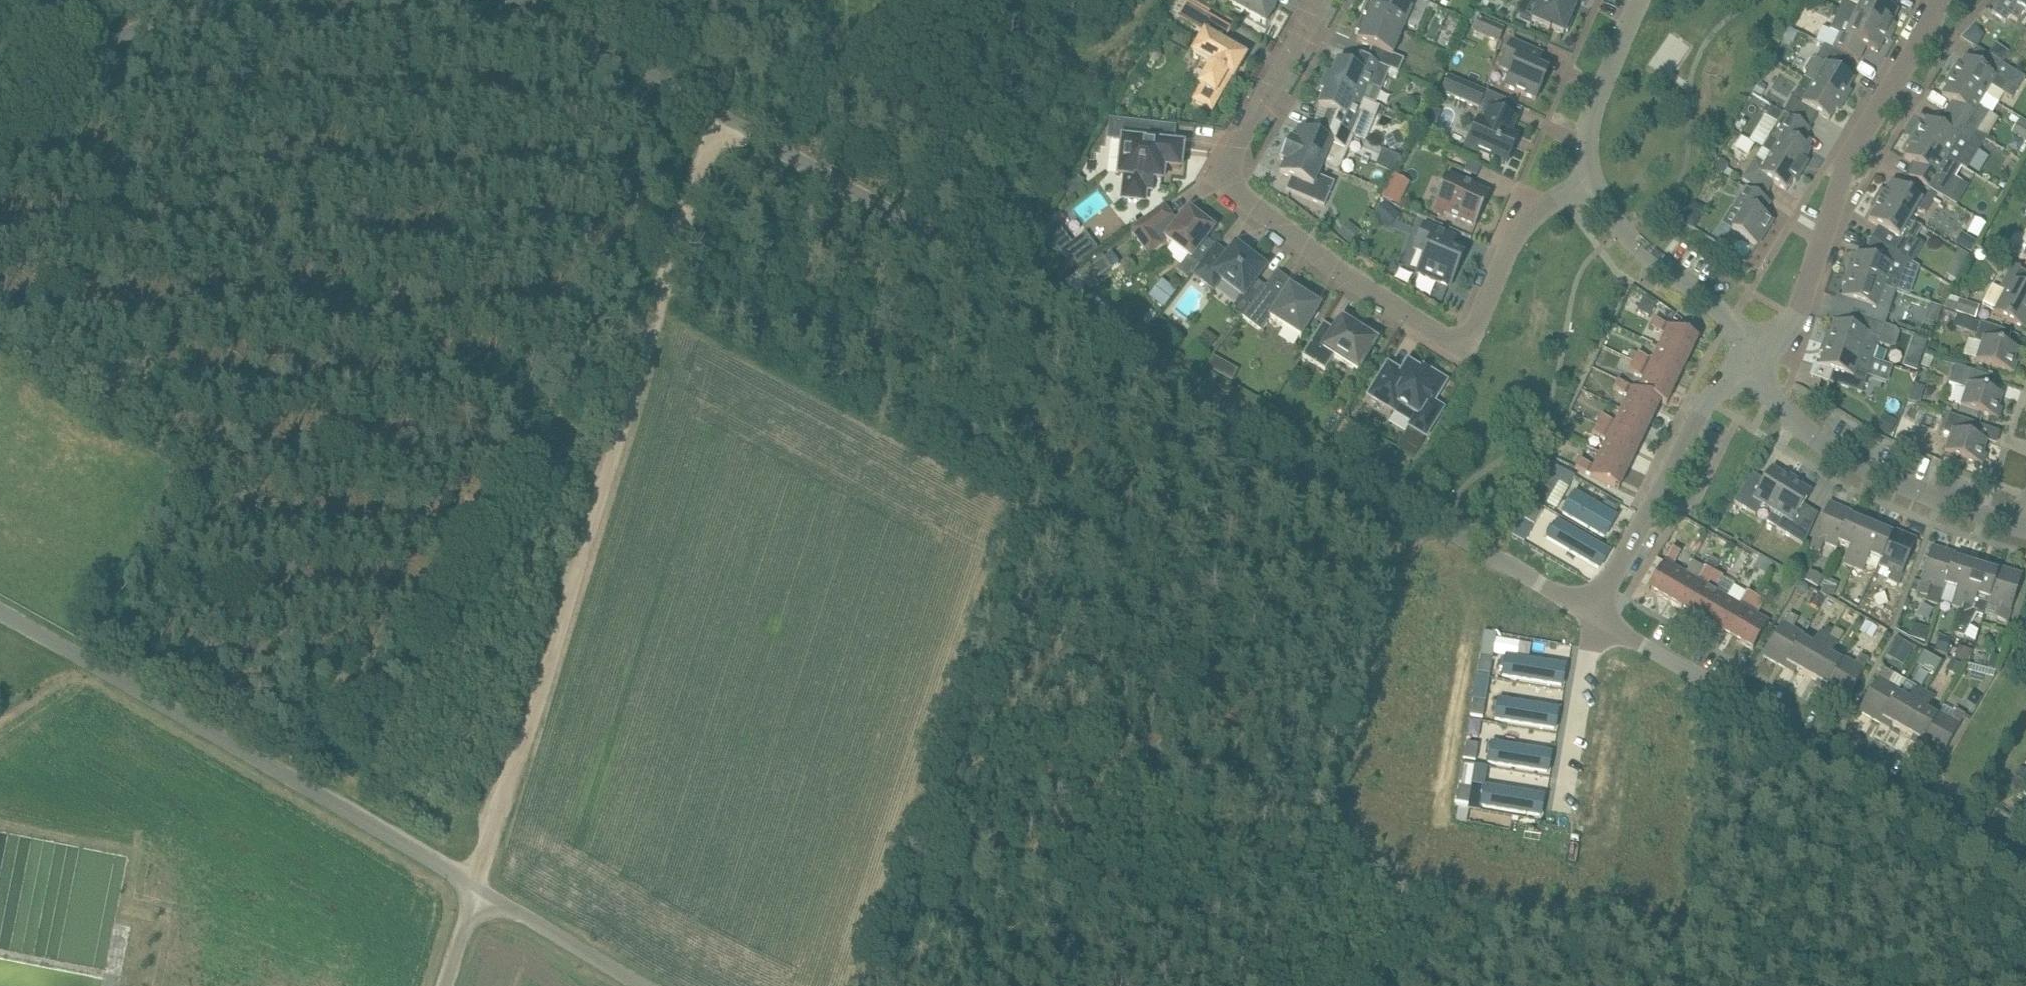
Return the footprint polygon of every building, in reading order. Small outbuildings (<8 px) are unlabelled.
[(1232,5),(1266,24),(1276,5),(1267,0),(1235,0),(1232,5)] [(1391,2),(1386,0),(1375,0),(1374,2),(1370,0),(1369,0),(1362,16),(1402,33),(1406,23),(1418,28),(1426,9),(1436,13),(1438,7),(1421,0),(1392,0),(1391,2)] [(1531,21),(1564,35),(1578,2),(1573,0),(1540,0),(1531,21)] [(1892,33),(1896,25),(1892,23),(1898,10),(1884,4),(1886,0),(1863,0),(1859,7),(1844,0),(1840,9),(1892,33)] [(1992,12),(2006,22),(2010,16),(2017,21),(2025,11),(2025,0),(2001,0),(1992,12)] [(1232,28),(1190,4),(1186,2),(1177,18),(1204,34),(1192,53),(1211,64),(1199,85),(1201,86),(1193,100),(1211,111),(1231,76),(1234,77),(1246,57),(1223,43),(1232,28)] [(1832,48),(1853,58),(1859,60),(1865,46),(1878,52),(1884,40),(1888,42),(1892,33),(1840,9),(1831,27),(1839,31),(1832,48)] [(1367,59),(1390,69),(1398,73),(1404,59),(1393,55),(1402,33),(1362,16),(1355,33),(1360,35),(1357,41),(1372,47),(1367,59)] [(1505,29),(1479,18),(1473,32),(1499,43),(1505,29)] [(1789,28),(1784,38),(1793,43),(1798,33),(1789,28)] [(1548,72),(1542,70),(1537,67),(1542,54),(1511,41),(1500,67),(1511,71),(1505,86),(1536,100),(1548,72)] [(1814,83),(1845,102),(1851,92),(1848,90),(1854,80),(1843,74),(1853,58),(1825,45),(1815,60),(1810,61),(1804,71),(1806,74),(1804,78),(1814,84),(1814,83)] [(1323,82),(1362,98),(1368,85),(1381,90),(1390,69),(1367,59),(1353,53),(1348,65),(1338,61),(1332,76),(1327,74),(1323,82)] [(1957,65),(1951,75),(1987,97),(1993,87),(2012,98),(2025,77),(1993,57),(1985,70),(1965,58),(1960,66),(1957,65)] [(1486,91),(1448,75),(1441,92),(1479,108),(1486,91)] [(1981,107),(1987,97),(1951,75),(1944,85),(1947,87),(1942,96),(1957,105),(1949,116),(1976,132),(1988,112),(1981,107)] [(1323,123),(1354,136),(1360,139),(1370,117),(1357,112),(1362,98),(1323,82),(1320,90),(1325,93),(1318,107),(1328,111),(1323,123)] [(1839,112),(1845,102),(1814,83),(1814,84),(1808,94),(1798,88),(1784,112),(1810,128),(1819,114),(1829,120),(1835,110),(1839,112)] [(1762,148),(1771,154),(1802,172),(1808,162),(1805,160),(1811,150),(1801,144),(1810,128),(1784,112),(1783,113),(1773,108),(1770,114),(1772,120),(1777,123),(1762,148)] [(1518,136),(1511,133),(1516,121),(1488,109),(1483,121),(1479,119),(1474,131),(1472,131),(1464,148),(1479,154),(1479,152),(1506,164),(1518,136)] [(1919,126),(1913,136),(1962,166),(1967,169),(1986,138),(1949,116),(1942,128),(1928,119),(1922,128),(1919,126)] [(1285,148),(1323,164),(1327,153),(1344,160),(1354,136),(1323,123),(1315,120),(1310,133),(1299,128),(1294,141),(1289,138),(1285,148)] [(1183,145),(1177,145),(1156,142),(1157,126),(1109,121),(1107,136),(1122,137),(1120,162),(1126,162),(1123,197),(1144,199),(1146,188),(1152,189),(1153,179),(1163,180),(1164,167),(1180,168),(1183,145)] [(1962,166),(1913,136),(1907,147),(1910,149),(1905,157),(1919,166),(1912,177),(1943,197),(1962,166)] [(1318,175),(1323,164),(1285,148),(1280,158),(1285,160),(1280,173),(1291,177),(1286,190),(1324,206),(1334,182),(1318,175)] [(1384,149),(1379,166),(1394,170),(1399,153),(1384,149)] [(1796,183),(1802,172),(1771,154),(1765,164),(1755,159),(1743,179),(1766,193),(1773,182),(1787,190),(1792,181),(1796,183)] [(1383,196),(1400,205),(1412,182),(1395,173),(1383,196)] [(1876,198),(1911,219),(1918,208),(1925,213),(1937,193),(1906,174),(1898,186),(1892,182),(1885,192),(1881,189),(1876,198)] [(1489,194),(1482,192),(1447,176),(1433,208),(1476,226),(1489,194)] [(1758,246),(1773,220),(1763,214),(1770,203),(1746,188),(1733,210),(1741,215),(1732,230),(1758,246)] [(1903,231),(1911,219),(1876,198),(1870,207),(1875,209),(1869,220),(1879,226),(1871,238),(1900,255),(1912,236),(1903,231)] [(1394,226),(1400,209),(1382,202),(1375,219),(1394,226)] [(1188,209),(1186,212),(1176,224),(1169,219),(1160,207),(1130,228),(1149,254),(1163,244),(1166,239),(1191,259),(1214,229),(1210,226),(1212,223),(1199,213),(1197,216),(1188,209)] [(1450,287),(1462,257),(1450,252),(1456,237),(1424,223),(1414,248),(1425,252),(1416,272),(1450,287)] [(1048,231),(1040,244),(1056,253),(1078,265),(1098,250),(1086,233),(1072,243),(1057,224),(1048,231)] [(1907,259),(1900,255),(1871,238),(1865,256),(1857,253),(1851,270),(1848,269),(1846,274),(1896,291),(1907,259)] [(1244,298),(1265,269),(1260,265),(1260,262),(1251,256),(1249,256),(1235,246),(1228,255),(1215,245),(1193,274),(1213,290),(1221,280),(1244,298)] [(1112,251),(1104,257),(1112,268),(1120,262),(1112,251)] [(1103,254),(1077,273),(1086,286),(1112,268),(1104,257),(1103,254)] [(2022,269),(2013,264),(1999,289),(1992,285),(1982,303),(1995,310),(1994,312),(2025,330),(2025,329),(2025,272),(2022,269)] [(1955,266),(1949,276),(1955,280),(1961,269),(1955,266)] [(1896,291),(1846,274),(1845,279),(1848,280),(1842,297),(1856,302),(1852,314),(1864,318),(1885,324),(1889,312),(1896,291)] [(1162,281),(1152,295),(1166,306),(1176,292),(1162,281)] [(1303,296),(1289,288),(1281,301),(1276,297),(1277,296),(1265,287),(1242,317),(1262,331),(1271,318),(1300,337),(1320,307),(1315,304),(1315,300),(1306,295),(1303,296)] [(1975,318),(1979,306),(1949,296),(1945,308),(1975,318)] [(1897,328),(1885,325),(1852,314),(1848,326),(1834,321),(1828,338),(1825,337),(1823,342),(1873,358),(1878,344),(1890,348),(1896,346),(1900,334),(1897,328)] [(1658,347),(1687,361),(1693,348),(1690,346),(1694,337),(1654,318),(1650,327),(1665,334),(1658,347)] [(1323,322),(1312,339),(1302,356),(1325,370),(1334,356),(1358,370),(1376,342),(1360,332),(1361,325),(1352,320),(1347,323),(1341,320),(1335,330),(1323,322)] [(2011,332),(1992,326),(1980,322),(1974,340),(1982,343),(1976,360),(2014,373),(2017,363),(2014,361),(2018,349),(2007,345),(2011,332)] [(1913,337),(1909,349),(1923,353),(1927,341),(1913,337)] [(1862,393),(1873,358),(1823,342),(1822,347),(1825,348),(1819,365),(1833,370),(1829,382),(1862,393)] [(1681,374),(1687,361),(1658,347),(1652,359),(1638,352),(1633,361),(1673,381),(1677,372),(1681,374)] [(1235,380),(1240,368),(1213,355),(1208,368),(1235,380)] [(1401,371),(1388,363),(1368,395),(1383,404),(1395,412),(1412,422),(1409,426),(1426,436),(1428,434),(1443,408),(1434,402),(1447,381),(1423,366),(1420,369),(1408,361),(1401,371)] [(1673,381),(1633,361),(1629,371),(1643,378),(1637,391),(1657,400),(1666,405),(1672,391),(1669,390),(1673,381)] [(1995,378),(1977,372),(1955,365),(1949,383),(1966,389),(1960,406),(1998,419),(2002,409),(1998,407),(2003,395),(1991,391),(1995,378)] [(1621,410),(1650,424),(1657,410),(1653,409),(1657,400),(1637,391),(1617,381),(1613,389),(1628,396),(1621,410)] [(1913,386),(1909,399),(1919,403),(1924,389),(1914,386),(1913,386)] [(1909,404),(1905,417),(1916,421),(1920,407),(1909,404)] [(1596,424),(1636,444),(1640,434),(1644,436),(1650,424),(1621,410),(1615,422),(1601,415),(1596,424)] [(1945,452),(1983,465),(1986,455),(1983,453),(1987,441),(1976,437),(1980,424),(1949,414),(1943,432),(1951,435),(1945,452)] [(1636,444),(1596,424),(1592,433),(1606,440),(1600,453),(1629,467),(1636,454),(1632,452),(1636,444)] [(1629,467),(1600,453),(1594,466),(1580,459),(1575,468),(1615,487),(1620,478),(1623,479),(1629,467)] [(1555,465),(1534,502),(1544,508),(1555,488),(1565,494),(1575,477),(1555,465)] [(1773,510),(1793,476),(1789,474),(1787,477),(1772,467),(1764,480),(1752,473),(1734,502),(1735,503),(1729,511),(1737,516),(1743,507),(1755,515),(1762,504),(1773,510)] [(1793,476),(1773,510),(1783,517),(1776,528),(1804,545),(1818,514),(1804,505),(1811,492),(1796,482),(1798,479),(1793,476)] [(1556,494),(1550,506),(1603,536),(1610,523),(1587,510),(1593,499),(1580,491),(1573,504),(1556,494)] [(1810,549),(1831,557),(1850,512),(1829,503),(1810,549)] [(1532,505),(1523,519),(1534,526),(1543,512),(1532,505)] [(1844,563),(1853,567),(1870,526),(1860,521),(1862,516),(1850,512),(1831,557),(1833,558),(1835,554),(1845,558),(1844,563)] [(1553,519),(1541,539),(1596,572),(1608,552),(1553,519)] [(1870,526),(1853,567),(1864,571),(1870,556),(1881,561),(1894,530),(1884,526),(1882,530),(1870,526)] [(1894,530),(1881,561),(1879,565),(1892,570),(1887,581),(1897,585),(1916,539),(1894,530)] [(1940,606),(1946,586),(1955,553),(1932,546),(1921,581),(1918,592),(1917,594),(1927,597),(1926,602),(1940,606)] [(1681,552),(1672,547),(1650,585),(1659,591),(1657,594),(1668,600),(1684,572),(1673,566),(1681,552)] [(1955,553),(1946,586),(1957,589),(1952,605),(1962,608),(1976,566),(1964,562),(1965,557),(1955,553)] [(1976,566),(1962,608),(1954,634),(1964,637),(1977,612),(1984,614),(1987,604),(1988,604),(1999,567),(1988,564),(1987,569),(1976,566)] [(1690,576),(1684,572),(1668,600),(1674,604),(1682,608),(1684,605),(1691,609),(1713,571),(1705,566),(1697,580),(1690,576)] [(1999,567),(1988,604),(2000,608),(1997,619),(2007,622),(2022,574),(1999,567)] [(1723,577),(1713,571),(1691,609),(1701,614),(1699,618),(1710,625),(1726,597),(1715,591),(1723,577)] [(1914,579),(1911,589),(1918,592),(1921,581),(1914,579)] [(1799,584),(1797,588),(1798,592),(1802,594),(1806,593),(1808,589),(1807,585),(1803,583),(1799,584)] [(1739,604),(1726,597),(1710,625),(1723,632),(1725,629),(1729,631),(1734,634),(1756,596),(1751,593),(1747,590),(1739,604)] [(1765,601),(1756,596),(1734,634),(1742,638),(1740,642),(1753,649),(1769,622),(1757,615),(1765,601)] [(1800,638),(1802,634),(1793,628),(1799,619),(1789,613),(1784,623),(1783,622),(1763,656),(1783,667),(1800,638)] [(1926,639),(1930,628),(1915,623),(1911,634),(1926,639)] [(1827,626),(1823,633),(1828,636),(1832,629),(1827,626)] [(1820,631),(1812,645),(1800,638),(1783,667),(1794,673),(1797,669),(1807,674),(1828,636),(1823,633),(1820,631)] [(1480,656),(1492,658),(1496,634),(1487,632),(1484,632),(1480,656)] [(1828,636),(1807,674),(1817,681),(1815,685),(1824,691),(1841,662),(1830,656),(1839,642),(1828,636)] [(1897,638),(1887,656),(1892,659),(1897,651),(1908,657),(1913,648),(1897,638)] [(1504,652),(1500,676),(1563,687),(1567,663),(1504,652)] [(1843,658),(1841,662),(1824,691),(1845,703),(1865,670),(1864,669),(1869,659),(1860,654),(1854,664),(1843,658)] [(1928,655),(1921,667),(1934,674),(1940,662),(1928,655)] [(1480,656),(1477,672),(1490,674),(1492,658),(1480,656)] [(1997,660),(1990,659),(1987,668),(1994,670),(1997,660)] [(1879,723),(1896,694),(1905,680),(1885,668),(1879,678),(1878,678),(1859,711),(1879,723)] [(1896,694),(1879,723),(1890,729),(1892,724),(1903,730),(1925,692),(1916,686),(1907,700),(1896,694)] [(1925,692),(1903,730),(1913,736),(1910,741),(1920,746),(1940,713),(1938,713),(1936,717),(1926,711),(1934,697),(1925,692)] [(1496,696),(1492,720),(1555,731),(1559,707),(1496,696)] [(1473,700),(1470,716),(1483,718),(1485,702),(1473,700)] [(1940,713),(1920,746),(1941,758),(1960,725),(1959,725),(1965,715),(1956,709),(1950,719),(1940,713)] [(1490,739),(1486,763),(1549,773),(1553,750),(1490,739)] [(1466,743),(1463,759),(1475,761),(1478,745),(1466,743)] [(1459,786),(1471,788),(1471,785),(1475,765),(1462,763),(1459,786)] [(1487,777),(1483,801),(1541,811),(1545,787),(1487,777)] [(1468,805),(1467,809),(1469,809),(1480,811),(1484,787),(1471,785),(1471,788),(1468,805)] [(1459,786),(1456,803),(1468,805),(1471,788),(1459,786)]
